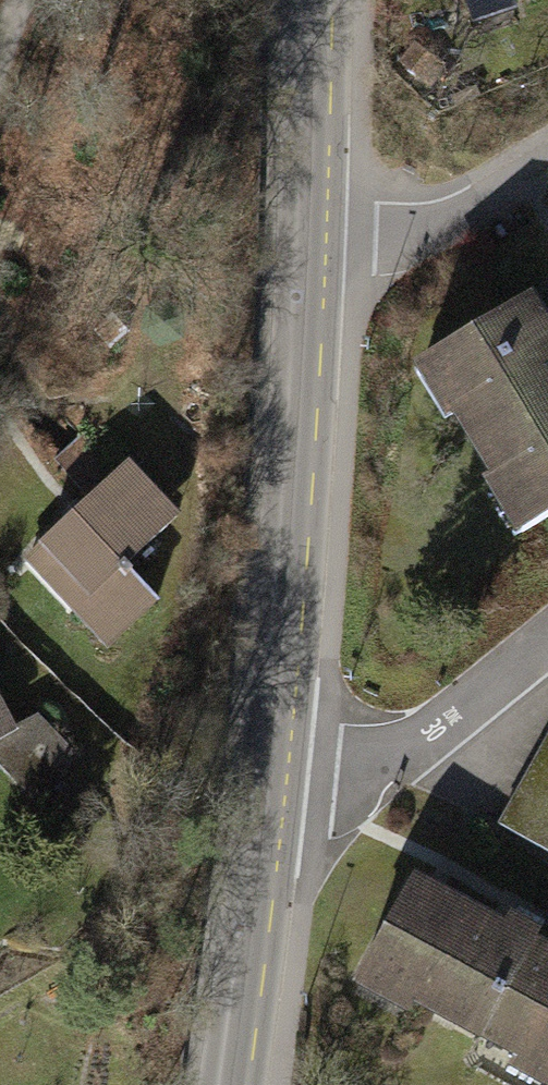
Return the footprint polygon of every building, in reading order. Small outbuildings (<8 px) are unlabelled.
[(516,563),(547,545),(547,344),(530,312),(411,379),(516,563)] [(74,523),(30,564),(114,655),(173,602),(148,574),(208,520),(149,456),(74,523)] [(48,709),(9,754),(47,786),(85,741),(48,709)] [(10,740),(0,721),(0,745),(10,740)] [(499,863),(547,887),(547,765),(499,863)] [(385,962),(547,1047),(547,951),(526,940),(424,887),(385,962)]
